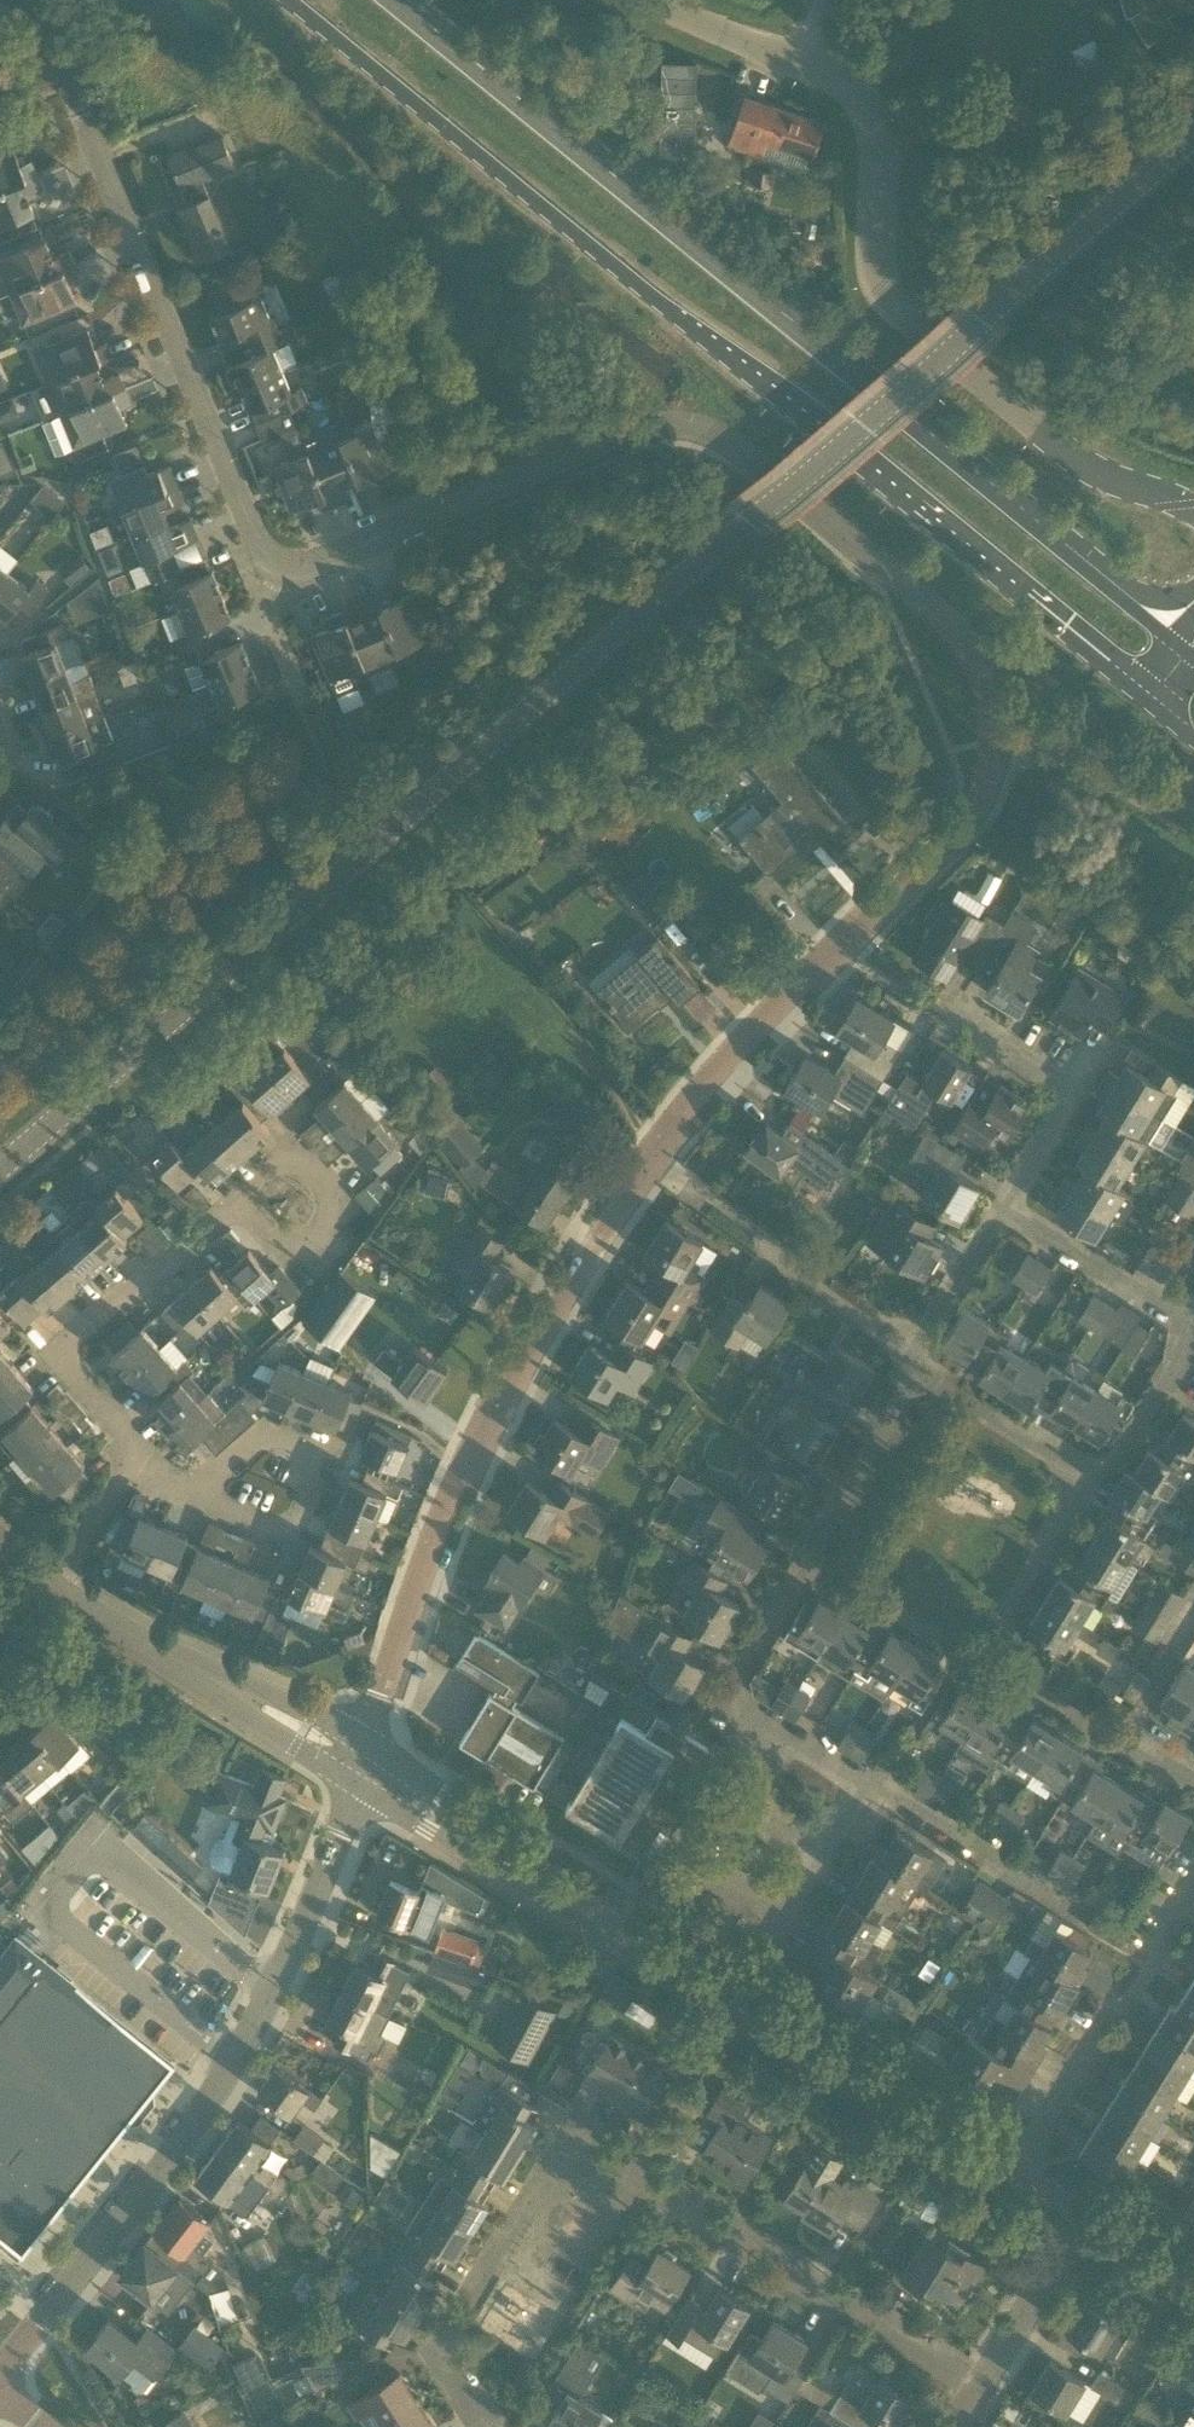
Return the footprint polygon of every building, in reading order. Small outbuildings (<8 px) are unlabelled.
[(825,123),(744,96),(728,144),(762,156),(766,142),(813,157),(825,123)] [(221,135),(168,157),(187,204),(178,208),(199,258),(230,245),(203,179),(234,166),(221,135)] [(37,175),(31,160),(20,164),(13,147),(0,152),(0,190),(37,175)] [(747,167),(744,183),(770,187),(773,172),(747,167)] [(0,190),(0,227),(35,213),(27,196),(43,189),(37,175),(0,190)] [(11,292),(75,266),(68,251),(53,257),(46,240),(0,259),(0,264),(11,292)] [(75,266),(11,292),(24,324),(77,302),(70,285),(81,281),(75,266)] [(213,296),(220,312),(211,316),(221,340),(243,331),(248,342),(276,330),(261,295),(244,302),(237,286),(213,296)] [(239,383),(241,388),(282,370),(297,364),(288,341),(282,344),(281,341),(293,337),(295,332),(294,329),(298,328),(296,322),(276,330),(248,342),(253,355),(231,364),(232,367),(229,368),(228,372),(232,383),(236,384),(239,383)] [(47,383),(48,382),(96,364),(112,357),(106,342),(95,346),(88,329),(34,350),(47,383)] [(48,382),(61,415),(125,390),(119,373),(103,380),(96,364),(48,382)] [(291,392),(282,370),(241,388),(250,411),(276,400),(281,412),(308,401),(302,387),(291,392)] [(399,451),(401,450),(391,436),(384,422),(394,417),(395,419),(396,418),(381,380),(379,381),(380,382),(374,382),(373,387),(371,402),(372,418),(353,426),(351,423),(337,429),(357,478),(363,492),(379,486),(375,476),(394,468),(387,451),(397,447),(399,451)] [(131,403),(125,390),(61,415),(74,447),(127,424),(120,407),(131,403)] [(0,404),(0,422),(14,416),(8,401),(0,404)] [(337,429),(302,443),(328,506),(351,497),(345,483),(357,478),(337,429)] [(328,506),(302,443),(289,448),(293,458),(273,466),(291,510),(311,502),(315,512),(328,506)] [(132,447),(114,454),(120,468),(120,469),(142,460),(136,445),(132,447)] [(0,460),(0,477),(13,471),(6,457),(0,460)] [(111,478),(122,506),(177,483),(169,465),(148,473),(144,465),(111,478)] [(256,478),(262,491),(276,485),(270,472),(256,478)] [(122,506),(133,533),(167,519),(164,511),(184,502),(177,483),(122,506)] [(54,494),(43,485),(31,500),(42,509),(54,494)] [(54,494),(42,509),(51,517),(64,502),(54,494)] [(170,527),(167,519),(133,533),(152,579),(154,578),(181,567),(173,549),(199,538),(191,518),(170,527)] [(118,564),(111,546),(100,550),(106,568),(118,564)] [(70,584),(92,568),(80,553),(59,569),(70,584)] [(9,572),(0,565),(0,583),(9,572)] [(172,588),(181,610),(221,593),(212,570),(186,581),(181,567),(154,578),(160,593),(172,588)] [(0,583),(0,613),(7,618),(19,603),(30,612),(46,594),(49,589),(36,579),(29,588),(9,572),(0,583)] [(84,587),(94,614),(110,608),(98,576),(84,587)] [(374,598),(402,661),(418,655),(414,645),(433,637),(414,593),(395,601),(391,591),(374,598)] [(177,636),(183,651),(211,639),(206,627),(231,617),(221,593),(181,610),(189,631),(177,636)] [(361,620),(349,625),(370,675),(402,661),(374,598),(355,606),(361,620)] [(370,675),(349,625),(343,611),(327,617),(331,627),(312,635),(330,679),(351,671),(355,681),(370,675)] [(62,624),(35,634),(40,648),(22,655),(27,669),(19,672),(24,684),(66,668),(57,643),(67,639),(62,624)] [(451,654),(473,648),(467,627),(445,633),(451,654)] [(193,687),(209,681),(251,664),(241,641),(216,651),(211,639),(183,651),(189,664),(184,666),(193,687)] [(146,676),(139,659),(129,663),(136,681),(146,676)] [(124,685),(136,681),(129,663),(117,668),(124,685)] [(251,664),(209,681),(218,702),(206,707),(212,722),(239,711),(234,699),(260,688),(251,664)] [(66,668),(24,684),(29,696),(37,693),(41,706),(95,686),(90,673),(71,681),(66,668)] [(95,686),(41,706),(47,721),(39,723),(43,734),(103,712),(93,687),(95,686)] [(103,712),(43,734),(49,748),(56,745),(62,759),(80,752),(85,766),(112,755),(106,740),(113,737),(103,712)] [(342,726),(351,746),(363,741),(354,721),(342,726)] [(781,800),(755,823),(744,810),(727,825),(737,838),(769,874),(799,847),(805,855),(806,854),(797,844),(814,829),(823,839),(845,821),(776,742),(750,764),(781,800)] [(4,818),(47,853),(57,861),(75,839),(32,804),(26,811),(16,803),(4,818)] [(47,853),(4,818),(0,823),(0,850),(22,868),(30,874),(47,853)] [(1001,845),(995,865),(1014,872),(1022,850),(1002,844),(1001,845)] [(22,868),(0,850),(0,886),(4,889),(22,868)] [(110,867),(102,878),(109,884),(118,873),(110,867)] [(637,873),(617,890),(648,927),(668,910),(637,873)] [(100,895),(109,884),(102,878),(93,888),(100,895)] [(92,905),(100,895),(93,888),(84,899),(92,905)] [(1078,888),(1069,901),(1091,915),(1099,902),(1078,888)] [(982,958),(999,929),(1002,925),(984,914),(981,919),(948,898),(912,958),(946,978),(963,951),(980,962),(982,958)] [(84,899),(75,910),(83,916),(92,905),(84,899)] [(44,921),(58,931),(65,922),(52,911),(44,921)] [(37,930),(43,935),(50,941),(58,931),(44,921),(37,930)] [(999,929),(982,958),(998,969),(985,990),(1016,1010),(1037,974),(1025,967),(1035,951),(999,929)] [(587,981),(627,1029),(657,1005),(654,1002),(663,995),(665,997),(669,994),(677,1003),(698,985),(656,935),(635,953),(643,962),(620,981),(606,964),(587,981)] [(40,970),(48,960),(41,953),(32,964),(40,970)] [(32,964),(23,975),(31,981),(40,970),(32,964)] [(1079,1034),(1087,1021),(1103,1031),(1125,996),(1077,967),(1048,1015),(1079,1034)] [(22,992),(31,981),(23,975),(14,986),(22,992)] [(14,986),(6,997),(13,1003),(22,992),(14,986)] [(864,1046),(854,1062),(882,1079),(911,1031),(886,1015),(887,1015),(857,997),(837,1030),(864,1046)] [(245,1046),(262,1064),(289,1095),(309,1077),(265,1028),(245,1046)] [(12,1039),(4,1033),(0,1038),(0,1047),(3,1050),(12,1039)] [(346,1060),(356,1051),(346,1040),(336,1049),(346,1060)] [(1176,1094),(1174,1093),(1183,1079),(1131,1047),(1122,1061),(1126,1063),(1118,1077),(1111,1072),(1112,1070),(1111,1070),(1103,1082),(1162,1117),(1176,1094)] [(346,1060),(336,1049),(326,1057),(336,1068),(346,1060)] [(896,1087),(891,1096),(884,1108),(914,1126),(936,1090),(950,1099),(970,1067),(941,1049),(931,1066),(916,1056),(898,1084),(896,1087)] [(878,1088),(891,1096),(896,1087),(882,1079),(854,1062),(844,1056),(834,1072),(806,1055),(786,1088),(819,1108),(829,1092),(862,1113),(878,1088)] [(230,1086),(242,1099),(241,1100),(260,1121),(289,1095),(262,1064),(244,1080),(241,1076),(230,1086)] [(446,1077),(436,1065),(424,1075),(434,1087),(446,1077)] [(331,1126),(361,1099),(343,1079),(314,1106),(331,1126)] [(1136,1133),(1144,1138),(1148,1140),(1162,1117),(1103,1082),(1096,1093),(1098,1094),(1099,1092),(1106,1096),(1097,1110),(1104,1115),(1105,1113),(1135,1134),(1136,1133)] [(975,1094),(951,1131),(980,1149),(991,1131),(1006,1140),(1029,1102),(1000,1084),(988,1103),(975,1094)] [(361,1099),(331,1126),(348,1145),(391,1108),(375,1090),(362,1101),(361,1099)] [(166,1096),(147,1113),(153,1120),(157,1125),(176,1108),(166,1096)] [(241,1100),(221,1119),(248,1148),(268,1130),(260,1121),(241,1100)] [(399,1102),(391,1109),(391,1108),(348,1145),(366,1166),(370,1162),(379,1173),(401,1153),(397,1149),(402,1144),(402,1138),(418,1124),(399,1102)] [(1105,1113),(1104,1115),(1105,1116),(1097,1129),(1090,1124),(1091,1123),(1090,1122),(1083,1133),(1130,1162),(1144,1138),(1136,1133),(1135,1134),(1105,1113)] [(476,1188),(480,1182),(547,1225),(583,1169),(546,1146),(524,1181),(492,1159),(486,1168),(475,1158),(486,1149),(459,1116),(434,1135),(476,1188)] [(248,1148),(221,1119),(202,1136),(228,1166),(248,1148)] [(759,1131),(745,1150),(778,1174),(788,1161),(826,1190),(835,1177),(853,1169),(806,1134),(798,1145),(767,1122),(760,1132),(759,1131)] [(978,1186),(956,1172),(964,1158),(924,1132),(905,1162),(931,1179),(920,1195),(958,1219),(978,1186)] [(1130,1162),(1083,1133),(1076,1145),(1077,1146),(1078,1144),(1085,1148),(1076,1163),(1084,1168),(1115,1186),(1130,1162)] [(321,1135),(312,1143),(319,1151),(328,1143),(321,1135)] [(202,1136),(183,1154),(196,1169),(209,1183),(228,1166),(202,1136)] [(1193,1154),(1193,1136),(1185,1148),(1193,1154)] [(845,1139),(834,1153),(847,1163),(858,1148),(845,1139)] [(196,1169),(183,1154),(169,1140),(141,1164),(151,1175),(160,1167),(177,1186),(196,1169)] [(1115,1186),(1084,1168),(1076,1180),(1070,1176),(1071,1174),(1069,1174),(1062,1185),(1109,1215),(1122,1222),(1132,1207),(1130,1201),(1133,1196),(1115,1186)] [(430,1171),(427,1186),(449,1185),(451,1177),(430,1171)] [(1173,1189),(1193,1202),(1193,1185),(1180,1177),(1173,1189)] [(392,1196),(377,1178),(356,1195),(371,1213),(392,1196)] [(134,1190),(126,1180),(96,1205),(101,1210),(122,1234),(141,1217),(125,1199),(134,1190)] [(1109,1215),(1062,1185),(1055,1197),(1056,1198),(1058,1196),(1064,1200),(1056,1214),(1095,1239),(1109,1215)] [(1173,1189),(1158,1212),(1184,1228),(1193,1211),(1193,1202),(1173,1189)] [(928,1237),(936,1224),(892,1198),(867,1242),(892,1256),(893,1261),(900,1265),(905,1264),(925,1276),(943,1246),(928,1237)] [(101,1210),(81,1227),(106,1256),(126,1239),(122,1234),(101,1210)] [(666,1265),(657,1281),(688,1300),(689,1299),(696,1303),(703,1291),(696,1287),(703,1276),(701,1275),(716,1251),(703,1242),(665,1220),(645,1252),(666,1265)] [(153,1249),(166,1245),(158,1223),(146,1227),(153,1249)] [(466,1270),(457,1283),(491,1306),(513,1274),(491,1259),(503,1242),(475,1223),(450,1259),(466,1270)] [(53,1235),(61,1243),(60,1244),(86,1273),(106,1256),(81,1227),(74,1233),(66,1224),(53,1235)] [(229,1229),(222,1236),(230,1246),(238,1239),(229,1229)] [(1153,1241),(1138,1266),(1149,1273),(1164,1248),(1153,1241)] [(60,1244),(40,1261),(67,1291),(86,1273),(60,1244)] [(1149,1273),(1162,1281),(1177,1256),(1164,1248),(1149,1273)] [(277,1267),(269,1274),(248,1250),(227,1268),(254,1298),(266,1286),(283,1306),(299,1292),(277,1267)] [(1022,1285),(1038,1260),(1027,1254),(1012,1278),(1022,1285)] [(1038,1260),(1022,1285),(1036,1294),(1051,1269),(1038,1260)] [(40,1261),(20,1277),(43,1304),(47,1308),(67,1291),(40,1261)] [(9,1325),(19,1316),(23,1321),(43,1304),(20,1277),(7,1262),(0,1268),(0,1314),(9,1325)] [(254,1298),(227,1268),(218,1276),(210,1267),(190,1284),(216,1313),(236,1295),(246,1305),(254,1298)] [(340,1343),(376,1291),(342,1268),(306,1320),(340,1343)] [(669,1331),(688,1300),(657,1281),(648,1294),(627,1281),(605,1317),(641,1339),(652,1321),(669,1331)] [(161,1311),(177,1331),(175,1333),(184,1342),(216,1313),(190,1284),(170,1302),(171,1303),(161,1311)] [(749,1330),(766,1340),(790,1301),(761,1284),(751,1299),(749,1297),(745,1305),(731,1296),(736,1289),(735,1288),(710,1328),(739,1346),(749,1330)] [(1089,1326),(1104,1301),(1093,1294),(1078,1319),(1089,1326)] [(1104,1301),(1089,1326),(1102,1334),(1117,1309),(1104,1301)] [(971,1355),(977,1359),(996,1327),(964,1307),(942,1343),(968,1359),(971,1355)] [(9,1325),(0,1314),(0,1333),(9,1325)] [(113,1354),(129,1373),(159,1347),(142,1328),(138,1331),(129,1321),(107,1340),(116,1351),(113,1354)] [(1138,1322),(1122,1346),(1135,1354),(1150,1330),(1138,1322)] [(1002,1392),(1025,1355),(1005,1343),(1010,1335),(996,1327),(977,1359),(978,1359),(975,1364),(984,1369),(979,1377),(1002,1392)] [(765,1366),(795,1384),(795,1383),(823,1401),(833,1407),(841,1394),(847,1397),(854,1386),(861,1390),(874,1369),(837,1345),(827,1360),(802,1345),(803,1344),(802,1343),(801,1344),(786,1334),(765,1366)] [(402,1361),(384,1347),(374,1361),(393,1375),(392,1376),(425,1400),(447,1369),(413,1344),(402,1361)] [(650,1362),(624,1346),(615,1360),(589,1344),(571,1373),(607,1396),(615,1382),(632,1392),(650,1362)] [(148,1394),(153,1390),(152,1389),(176,1367),(159,1347),(129,1373),(148,1394)] [(8,1360),(0,1350),(0,1411),(2,1414),(23,1397),(32,1388),(25,1380),(8,1360)] [(237,1350),(224,1362),(232,1371),(246,1359),(237,1350)] [(248,1393),(240,1400),(252,1412),(267,1399),(288,1408),(303,1372),(279,1361),(272,1380),(252,1373),(270,1357),(264,1350),(234,1377),(248,1393)] [(1042,1400),(1062,1367),(1051,1360),(1045,1368),(1025,1355),(1002,1392),(1029,1408),(1034,1400),(1042,1405),(1045,1401),(1042,1400)] [(1071,1357),(1064,1368),(1062,1367),(1042,1400),(1045,1401),(1052,1406),(1050,1410),(1074,1425),(1096,1389),(1083,1380),(1090,1368),(1071,1357)] [(151,1407),(169,1427),(208,1393),(207,1392),(207,1393),(190,1373),(194,1369),(185,1359),(176,1367),(152,1389),(153,1390),(160,1399),(151,1407)] [(288,1408),(311,1418),(326,1381),(303,1372),(288,1408)] [(338,1424),(351,1430),(362,1403),(349,1397),(352,1392),(326,1381),(311,1418),(336,1429),(338,1424)] [(833,1407),(823,1401),(795,1383),(795,1384),(775,1415),(791,1427),(783,1440),(818,1460),(838,1427),(825,1419),(833,1407)] [(64,1392),(56,1384),(47,1393),(54,1401),(64,1392)] [(1105,1433),(1114,1438),(1135,1402),(1120,1393),(1115,1400),(1096,1389),(1074,1425),(1100,1441),(1105,1433)] [(199,1434),(208,1426),(218,1417),(219,1416),(225,1412),(208,1393),(169,1427),(186,1447),(200,1435),(199,1434)] [(23,1397),(2,1414),(0,1416),(0,1429),(3,1433),(32,1407),(23,1397)] [(257,1418),(252,1412),(240,1400),(229,1408),(246,1427),(257,1418)] [(3,1433),(20,1452),(49,1426),(32,1407),(3,1433)] [(225,1412),(219,1416),(218,1417),(235,1437),(246,1427),(229,1408),(225,1412)] [(1193,1466),(1193,1418),(1184,1412),(1168,1438),(1172,1440),(1167,1447),(1163,1445),(1162,1447),(1193,1466)] [(91,1424),(84,1416),(74,1424),(81,1432),(91,1424)] [(235,1437),(218,1417),(208,1426),(225,1445),(235,1437)] [(535,1450),(573,1473),(581,1459),(600,1470),(620,1437),(592,1419),(582,1436),(554,1419),(544,1435),(540,1434),(534,1443),(537,1447),(535,1450)] [(20,1452),(37,1471),(66,1445),(49,1426),(20,1452)] [(225,1445),(208,1426),(199,1434),(200,1435),(216,1453),(225,1445)] [(372,1458),(366,1471),(391,1482),(392,1481),(408,1445),(372,1429),(361,1454),(372,1458)] [(759,1471),(744,1495),(782,1518),(803,1485),(781,1472),(789,1459),(755,1440),(742,1460),(759,1471)] [(84,1465),(66,1445),(37,1471),(55,1491),(59,1488),(68,1499),(90,1479),(81,1468),(84,1465)] [(1134,1472),(1132,1474),(1161,1490),(1160,1491),(1168,1496),(1182,1475),(1190,1480),(1193,1474),(1193,1466),(1162,1447),(1158,1453),(1150,1448),(1134,1473),(1134,1472)] [(657,1459),(650,1465),(651,1474),(660,1478),(668,1472),(666,1462),(657,1459)] [(1132,1474),(1134,1472),(1126,1468),(1110,1493),(1119,1499),(1113,1507),(1117,1509),(1118,1508),(1148,1527),(1156,1514),(1148,1509),(1160,1491),(1161,1490),(1132,1474)] [(391,1482),(366,1471),(361,1482),(351,1477),(340,1503),(375,1518),(386,1492),(398,1498),(403,1486),(392,1481),(391,1482)] [(542,1533),(555,1512),(596,1537),(610,1513),(585,1498),(586,1496),(557,1479),(548,1494),(527,1481),(508,1512),(542,1533)] [(766,1544),(753,1535),(761,1522),(720,1497),(701,1528),(717,1538),(708,1552),(746,1576),(766,1544)] [(340,1503),(324,1539),(371,1559),(376,1546),(365,1541),(375,1518),(340,1503)] [(1109,1514),(1093,1540),(1128,1561),(1148,1527),(1118,1508),(1117,1509),(1118,1510),(1113,1517),(1109,1514)] [(146,1563),(162,1526),(139,1516),(137,1521),(124,1515),(112,1542),(125,1548),(123,1553),(146,1563)] [(1186,1535),(1193,1540),(1193,1522),(1186,1535)] [(146,1563),(169,1572),(163,1588),(177,1594),(181,1585),(197,1547),(186,1542),(188,1537),(162,1526),(146,1563)] [(232,1534),(222,1530),(217,1542),(227,1546),(232,1534)] [(232,1534),(227,1546),(236,1550),(241,1538),(232,1534)] [(1179,1547),(1193,1557),(1193,1540),(1186,1535),(1179,1547)] [(310,1546),(299,1571),(333,1586),(333,1585),(343,1560),(366,1570),(371,1559),(324,1539),(319,1550),(310,1546)] [(1077,1574),(1076,1575),(1107,1594),(1128,1561),(1093,1540),(1078,1565),(1082,1567),(1077,1575),(1077,1574)] [(222,1558),(197,1547),(181,1585),(205,1595),(222,1558)] [(1171,1559),(1193,1573),(1193,1557),(1179,1547),(1171,1559)] [(519,1609),(534,1587),(547,1595),(557,1578),(544,1569),(541,1573),(521,1560),(519,1563),(504,1553),(483,1587),(489,1590),(476,1610),(507,1628),(518,1608),(519,1609)] [(205,1595),(229,1605),(246,1568),(222,1558),(205,1595)] [(719,1578),(691,1561),(679,1581),(696,1591),(681,1615),(720,1638),(740,1605),(712,1589),(719,1578)] [(253,1616),(254,1614),(264,1619),(275,1594),(265,1590),(270,1579),(246,1568),(229,1605),(253,1616)] [(333,1586),(299,1571),(289,1595),(343,1618),(354,1594),(333,1585),(333,1586)] [(1060,1575),(1045,1600),(1080,1622),(1091,1603),(1099,1608),(1107,1594),(1076,1575),(1077,1574),(1073,1572),(1068,1580),(1060,1575)] [(1171,1617),(1184,1596),(1158,1580),(1145,1601),(1171,1617)] [(283,1613),(288,1600),(275,1594),(264,1619),(266,1619),(254,1648),(273,1657),(291,1616),(283,1613)] [(658,1658),(648,1674),(685,1696),(704,1665),(683,1652),(692,1638),(658,1618),(619,1595),(609,1624),(637,1641),(639,1639),(644,1642),(640,1648),(658,1658)] [(814,1606),(805,1601),(783,1636),(817,1657),(844,1614),(819,1598),(814,1606)] [(1080,1622),(1045,1600),(1029,1626),(1037,1631),(1032,1639),(1066,1661),(1067,1661),(1076,1648),(1067,1643),(1080,1622)] [(1145,1601),(1138,1613),(1164,1629),(1171,1617),(1145,1601)] [(1130,1625),(1157,1641),(1164,1629),(1138,1613),(1130,1625)] [(850,1677),(854,1670),(874,1638),(867,1633),(869,1629),(844,1614),(817,1657),(850,1677)] [(877,1634),(874,1638),(854,1670),(866,1678),(872,1669),(893,1682),(915,1646),(890,1631),(885,1639),(877,1634)] [(498,1686),(493,1694),(512,1707),(517,1699),(520,1701),(538,1671),(476,1633),(458,1662),(498,1686)] [(581,1645),(574,1651),(575,1660),(584,1664),(592,1657),(590,1648),(581,1645)] [(940,1662),(915,1646),(893,1682),(912,1694),(907,1702),(922,1711),(944,1675),(935,1670),(940,1662)] [(1179,1725),(1193,1700),(1193,1668),(1185,1663),(1161,1702),(1175,1711),(1171,1718),(1169,1717),(1168,1718),(1179,1725)] [(1135,1703),(1150,1679),(1138,1671),(1122,1696),(1135,1703)] [(1098,1688),(1113,1697),(1121,1684),(1107,1675),(1098,1688)] [(783,1713),(798,1688),(786,1680),(771,1705),(783,1713)] [(942,1725),(963,1738),(986,1701),(961,1686),(956,1694),(947,1689),(925,1724),(938,1732),(942,1725)] [(798,1688),(783,1713),(795,1720),(810,1695),(798,1688)] [(564,1739),(512,1707),(493,1694),(490,1693),(486,1699),(481,1696),(473,1710),(478,1713),(460,1742),(534,1788),(564,1739)] [(1179,1725),(1192,1733),(1192,1731),(1191,1730),(1193,1725),(1193,1700),(1179,1725)] [(988,1772),(996,1758),(1016,1726),(1009,1721),(1011,1717),(986,1701),(963,1738),(954,1752),(988,1772)] [(31,1706),(22,1714),(60,1759),(70,1771),(89,1755),(79,1743),(52,1711),(41,1720),(37,1717),(39,1715),(31,1706)] [(24,1734),(13,1744),(41,1776),(60,1759),(22,1714),(12,1723),(19,1732),(21,1731),(24,1734)] [(646,1735),(666,1748),(677,1730),(657,1718),(646,1735)] [(619,1839),(643,1853),(663,1820),(674,1827),(718,1756),(677,1730),(666,1748),(646,1735),(622,1719),(567,1808),(618,1840),(619,1839)] [(1014,1758),(1034,1770),(1057,1734),(1032,1719),(1027,1727),(1019,1722),(1016,1726),(996,1758),(1009,1766),(1014,1758)] [(864,1728),(852,1721),(837,1746),(849,1753),(864,1728)] [(864,1728),(849,1753),(861,1761),(877,1736),(864,1728)] [(1049,1790),(1062,1798),(1084,1762),(1077,1758),(1082,1750),(1057,1734),(1034,1770),(1054,1782),(1049,1790)] [(13,1744),(3,1752),(0,1749),(0,1766),(22,1792),(41,1776),(13,1744)] [(120,1755),(107,1767),(118,1778),(131,1765),(120,1755)] [(1062,1798),(1096,1818),(1118,1783),(1093,1768),(1090,1772),(1083,1767),(1086,1763),(1084,1762),(1062,1798)] [(0,1766),(0,1804),(3,1808),(14,1820),(32,1804),(22,1792),(0,1766)] [(218,1771),(203,1804),(231,1816),(232,1814),(241,1818),(232,1839),(241,1843),(245,1835),(271,1846),(277,1831),(274,1830),(286,1798),(279,1795),(286,1777),(262,1768),(255,1786),(218,1771)] [(924,1800),(939,1775),(928,1768),(913,1793),(924,1800)] [(939,1775),(924,1800),(937,1808),(953,1784),(939,1775)] [(1118,1783),(1096,1818),(1129,1838),(1148,1807),(1141,1803),(1143,1799),(1118,1783)] [(999,1800),(984,1826),(995,1833),(1011,1807),(999,1800)] [(1151,1803),(1148,1807),(1129,1838),(1142,1845),(1146,1838),(1168,1852),(1190,1816),(1164,1800),(1159,1809),(1151,1803)] [(1011,1807),(995,1833),(1008,1841),(1024,1816),(1011,1807)] [(232,1814),(231,1816),(223,1835),(218,1837),(214,1840),(211,1844),(209,1849),(209,1854),(210,1859),(212,1864),(215,1867),(220,1870),(229,1873),(225,1882),(248,1891),(252,1881),(269,1888),(284,1851),(271,1846),(245,1835),(241,1843),(232,1839),(241,1818),(232,1814)] [(188,1881),(201,1866),(147,1818),(134,1832),(188,1881)] [(897,1830),(879,1860),(878,1860),(907,1879),(925,1890),(944,1859),(897,1830)] [(1073,1856),(1061,1849),(1045,1875),(1057,1882),(1073,1856)] [(882,1922),(881,1922),(893,1930),(910,1902),(897,1895),(907,1879),(878,1860),(879,1860),(872,1856),(853,1886),(855,1887),(847,1900),(847,1901),(882,1922)] [(1073,1856),(1057,1882),(1069,1890),(1086,1864),(1073,1856)] [(428,1934),(444,1892),(422,1884),(419,1892),(390,1881),(377,1914),(405,1925),(428,1934)] [(960,1911),(975,1920),(994,1890),(979,1881),(960,1911)] [(1087,1900),(1107,1913),(1116,1898),(1096,1885),(1087,1900)] [(208,1902),(222,1914),(229,1896),(214,1890),(209,1901),(209,1900),(208,1902)] [(991,1930),(1009,1900),(994,1890),(975,1920),(991,1930)] [(813,1938),(867,1972),(867,1971),(883,1946),(871,1938),(881,1922),(882,1922),(847,1901),(847,1900),(846,1899),(828,1928),(822,1924),(813,1938)] [(1120,1929),(1095,1914),(1088,1927),(1113,1942),(1120,1929)] [(978,1924),(969,1939),(977,1944),(986,1942),(991,1933),(978,1924)] [(443,1927),(435,1952),(471,1964),(480,1940),(443,1927)] [(1072,1980),(1072,1979),(1090,1950),(1056,1928),(1045,1946),(1033,1938),(1024,1952),(1031,1956),(1043,1963),(1043,1962),(1072,1980)] [(47,2221),(93,2164),(117,2134),(127,2121),(162,2078),(175,2065),(145,2040),(16,1936),(0,1956),(0,2233),(23,2251),(47,2221)] [(848,2002),(870,2015),(889,1984),(867,1971),(867,1972),(813,1938),(804,1952),(833,1970),(823,1986),(848,2002)] [(355,1964),(341,1992),(371,2007),(372,2006),(388,2014),(410,1971),(379,1955),(371,1972),(355,1964)] [(1050,2026),(1050,2025),(1058,2013),(1059,2014),(1078,1983),(1072,1979),(1072,1980),(1043,1962),(1043,1963),(1031,1956),(1004,1999),(1016,2006),(1016,2005),(1050,2026)] [(626,2008),(637,1983),(614,1972),(602,1998),(626,2008)] [(823,1986),(817,1995),(842,2011),(848,2002),(823,1986)] [(1189,1986),(1176,2007),(1193,2018),(1193,1989),(1189,1986)] [(386,2037),(380,2030),(388,2014),(372,2006),(371,2007),(341,1992),(327,2019),(343,2027),(335,2043),(349,2051),(350,2050),(368,2059),(373,2049),(377,2051),(380,2050),(386,2037)] [(978,2040),(1031,2074),(1040,2059),(1033,2055),(1052,2026),(1050,2025),(1050,2026),(1016,2005),(1016,2006),(1004,1999),(995,2014),(994,2014),(979,2039),(978,2040)] [(1137,2004),(1130,2015),(1141,2022),(1148,2011),(1137,2004)] [(1193,2050),(1193,2018),(1176,2007),(1171,2004),(1156,2027),(1193,2050)] [(515,2006),(502,2030),(534,2046),(553,2010),(543,2005),(536,2018),(515,2006)] [(958,2046),(947,2063),(983,2085),(993,2069),(1022,2087),(1031,2074),(978,2040),(979,2039),(955,2025),(946,2039),(958,2046)] [(1124,2025),(1117,2036),(1129,2043),(1136,2032),(1124,2025)] [(1187,2074),(1193,2062),(1193,2050),(1156,2027),(1144,2048),(1187,2074)] [(605,2094),(609,2088),(644,2110),(668,2070),(610,2035),(584,2078),(583,2080),(605,2094)] [(1111,2046),(1104,2057),(1116,2064),(1123,2053),(1111,2046)] [(468,2048),(460,2063),(477,2073),(482,2064),(482,2056),(468,2048)] [(1131,2068),(1174,2095),(1187,2074),(1144,2048),(1131,2068)] [(571,2099),(583,2080),(584,2078),(560,2062),(546,2083),(571,2099)] [(309,2089),(277,2065),(258,2091),(290,2115),(301,2100),(314,2109),(321,2099),(309,2089)] [(1098,2067),(1091,2078),(1103,2085),(1110,2074),(1098,2067)] [(1118,2089),(1161,2116),(1174,2095),(1131,2068),(1118,2089)] [(541,2091),(507,2070),(474,2124),(485,2130),(520,2152),(523,2154),(524,2153),(521,2151),(537,2124),(524,2116),(531,2104),(539,2109),(540,2108),(533,2104),(541,2091)] [(447,2082),(437,2099),(456,2110),(466,2093),(447,2082)] [(1085,2088),(1078,2099),(1090,2106),(1097,2095),(1085,2088)] [(1105,2110),(1148,2136),(1161,2116),(1118,2089),(1105,2110)] [(744,2179),(743,2181),(744,2181),(770,2140),(737,2119),(746,2105),(723,2091),(705,2120),(718,2129),(701,2154),(702,2155),(703,2154),(744,2179)] [(1072,2109),(1065,2120),(1077,2127),(1084,2116),(1072,2109)] [(1093,2131),(1135,2157),(1148,2136),(1105,2110),(1093,2131)] [(238,2119),(217,2148),(285,2198),(294,2185),(264,2164),(260,2170),(255,2166),(272,2143),(238,2119)] [(325,2138),(304,2123),(293,2138),(361,2188),(367,2178),(331,2152),(334,2147),(324,2140),(325,2138)] [(503,2179),(520,2152),(485,2130),(468,2157),(459,2151),(451,2164),(483,2183),(490,2172),(503,2179)] [(1059,2130),(1052,2141),(1064,2148),(1071,2136),(1059,2130)] [(1093,2131),(1079,2152),(1122,2179),(1135,2157),(1093,2131)] [(378,2137),(366,2163),(389,2173),(401,2146),(378,2137)] [(361,2188),(293,2138),(293,2139),(321,2159),(312,2172),(335,2189),(344,2177),(360,2188),(361,2188)] [(818,2147),(808,2163),(807,2162),(784,2199),(811,2216),(808,2220),(830,2234),(842,2215),(859,2226),(883,2188),(870,2180),(865,2187),(859,2184),(855,2191),(831,2177),(841,2161),(818,2147)] [(276,2210),(285,2198),(217,2148),(195,2177),(229,2201),(246,2178),(251,2182),(246,2188),(276,2210)] [(475,2195),(483,2183),(451,2164),(442,2177),(452,2183),(436,2209),(436,2210),(471,2232),(488,2203),(475,2195)] [(930,2172),(916,2194),(941,2209),(955,2187),(930,2172)] [(345,2179),(336,2192),(351,2203),(361,2190),(345,2179)] [(1182,2215),(1190,2220),(1193,2214),(1193,2196),(1182,2215)] [(155,2230),(146,2242),(175,2264),(182,2256),(214,2281),(223,2269),(203,2253),(213,2240),(202,2231),(210,2220),(180,2197),(154,2230),(155,2230)] [(407,2228),(410,2230),(402,2243),(434,2263),(441,2251),(454,2259),(471,2232),(436,2210),(436,2209),(423,2201),(407,2228)] [(277,2258),(265,2236),(242,2248),(254,2270),(277,2258)] [(900,2277),(921,2289),(925,2283),(960,2304),(984,2264),(965,2252),(961,2259),(924,2236),(900,2277)] [(197,2281),(175,2264),(146,2242),(145,2242),(120,2274),(153,2299),(165,2284),(183,2298),(197,2281)] [(378,2277),(375,2281),(422,2310),(422,2309),(425,2311),(426,2310),(423,2308),(438,2282),(426,2275),(434,2263),(402,2243),(380,2278),(378,2277)] [(610,2288),(644,2310),(652,2299),(663,2306),(689,2268),(674,2259),(677,2254),(666,2247),(660,2250),(658,2249),(647,2266),(631,2256),(610,2288)] [(358,2307),(361,2309),(353,2323),(392,2348),(393,2347),(385,2342),(392,2330),(405,2338),(422,2310),(375,2281),(358,2307)] [(228,2284),(208,2290),(219,2328),(239,2323),(228,2284)] [(716,2357),(748,2305),(719,2287),(705,2308),(687,2298),(665,2333),(679,2342),(683,2337),(716,2357)] [(1068,2331),(1112,2358),(1132,2325),(1152,2338),(1161,2324),(1116,2296),(1108,2309),(1089,2298),(1068,2331)] [(108,2319),(86,2347),(132,2382),(134,2389),(137,2392),(144,2391),(144,2390),(177,2348),(147,2325),(135,2340),(108,2319)] [(767,2393),(769,2390),(788,2402),(805,2374),(791,2366),(806,2341),(773,2321),(762,2338),(753,2332),(752,2333),(750,2331),(727,2368),(730,2370),(728,2372),(758,2391),(759,2388),(767,2393)] [(209,2368),(225,2347),(195,2324),(179,2345),(209,2368)] [(299,2354),(323,2343),(314,2325),(290,2336),(299,2354)] [(563,2396),(546,2425),(549,2426),(591,2426),(601,2410),(579,2397),(605,2355),(579,2339),(549,2387),(563,2396)] [(342,2359),(301,2363),(315,2392),(330,2381),(333,2385),(344,2379),(342,2359)] [(1084,2381),(1050,2359),(1032,2389),(1066,2410),(1084,2381)] [(201,2371),(185,2378),(191,2394),(208,2387),(201,2371)] [(1126,2387),(1099,2371),(1090,2385),(1117,2401),(1126,2387)] [(373,2406),(383,2422),(420,2399),(417,2395),(415,2397),(399,2372),(349,2403),(357,2416),(373,2406)] [(838,2397),(830,2409),(834,2412),(855,2425),(864,2410),(892,2426),(910,2398),(879,2378),(869,2394),(848,2381),(838,2397)] [(1191,2379),(1169,2414),(1190,2426),(1193,2426),(1193,2381),(1191,2379)] [(821,2403),(830,2409),(838,2397),(828,2391),(821,2403)] [(383,2422),(386,2426),(434,2426),(419,2403),(422,2402),(420,2399),(383,2422)] [(834,2412),(825,2426),(858,2426),(855,2425),(834,2412)] [(283,2413),(261,2426),(292,2426),(283,2413)]
